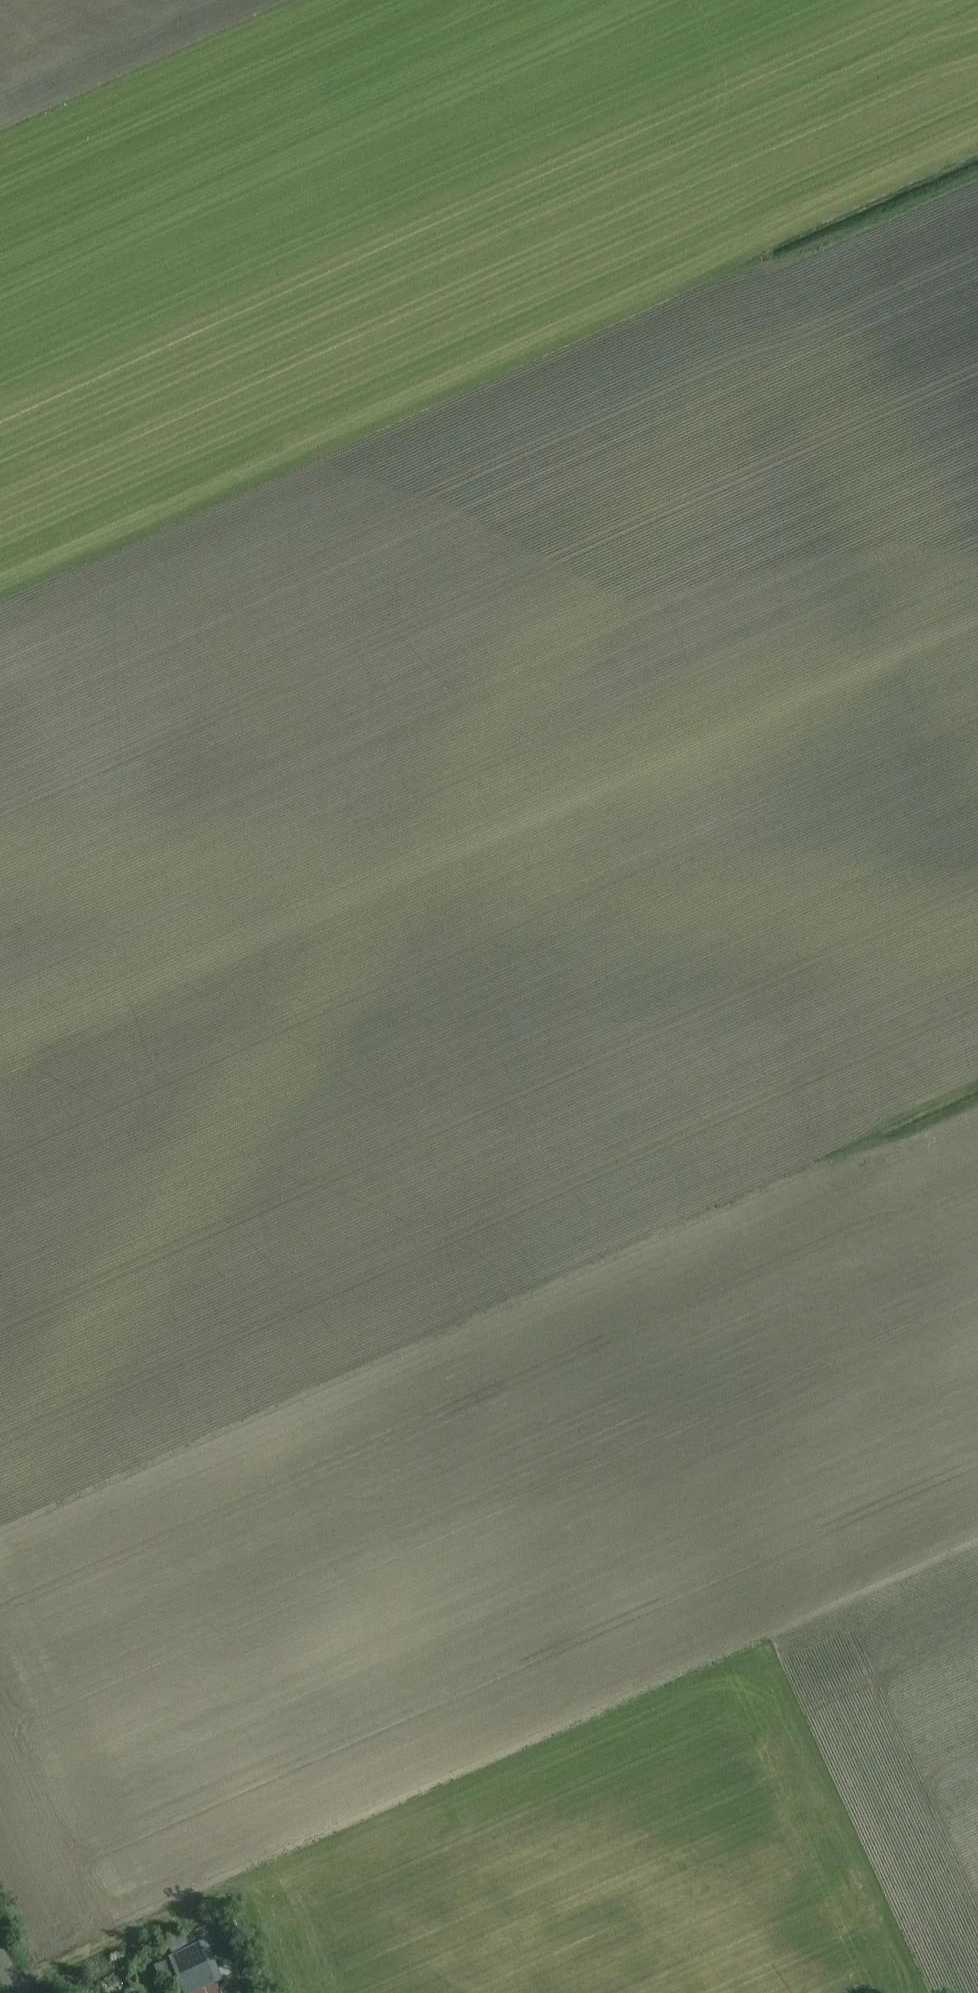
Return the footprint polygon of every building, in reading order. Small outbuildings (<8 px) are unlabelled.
[(167,1960),(180,1992),(204,1992),(221,1986),(205,1944),(167,1960)]
